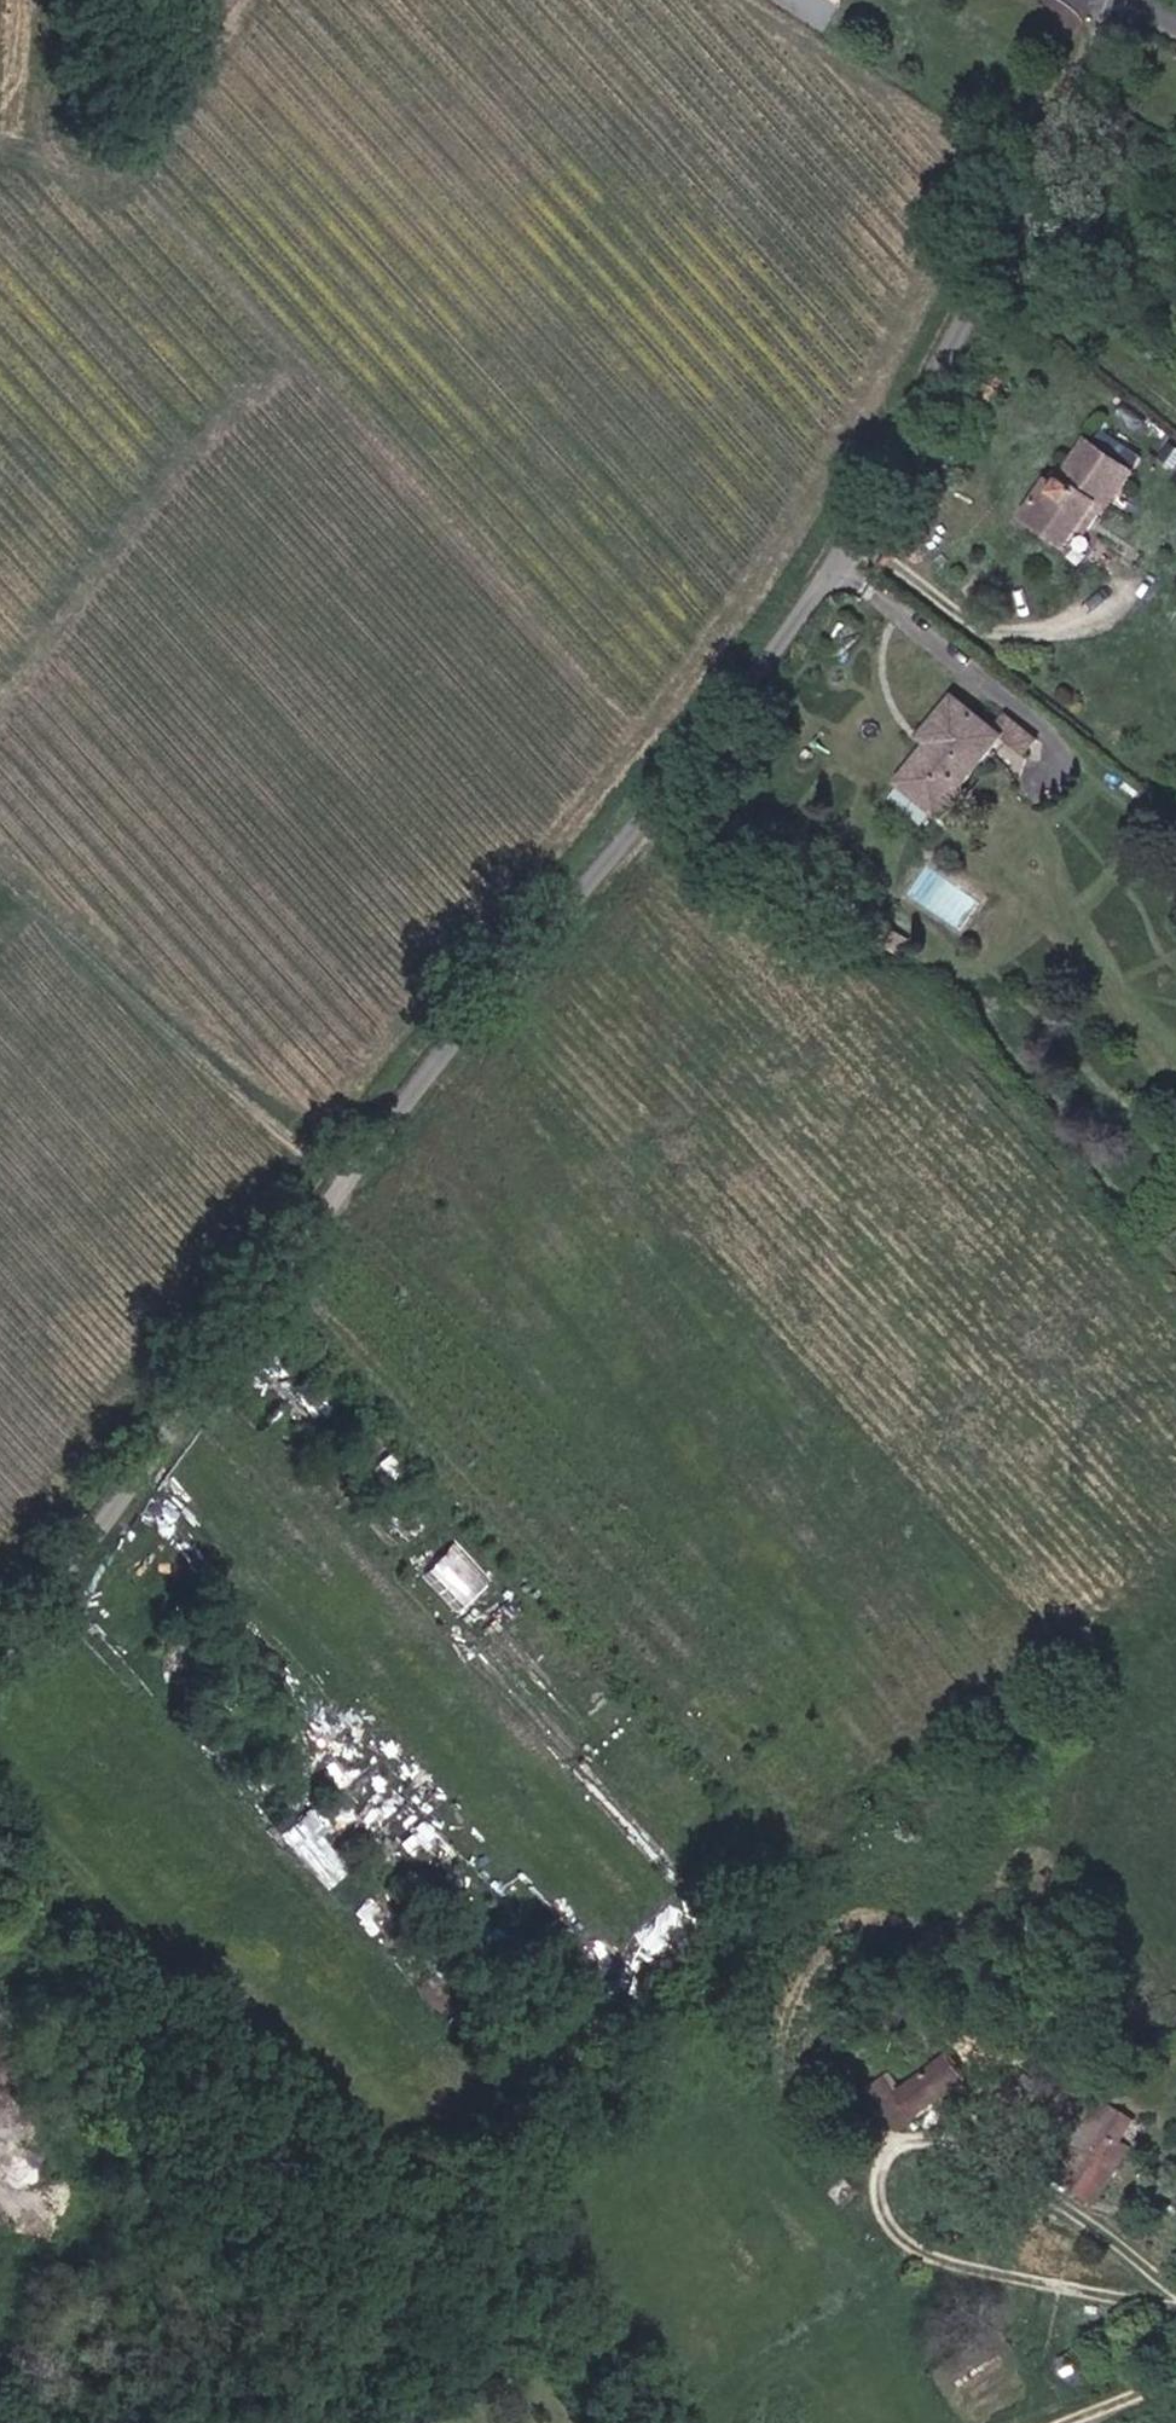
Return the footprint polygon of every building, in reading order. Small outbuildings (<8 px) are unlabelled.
[(1074,545),(1089,524),(1103,504),(1111,510),(1138,472),(1093,440),(1062,483),(1055,478),(1030,513),(1074,545)] [(1103,504),(1089,524),(1097,530),(1111,510),(1103,504)] [(938,741),(907,780),(948,812),(1011,732),(1031,748),(1042,734),(1007,707),(996,721),(961,694),(929,734),(938,741)] [(914,935),(894,926),(888,941),(909,949),(914,935)] [(454,1540),(419,1573),(456,1611),(490,1578),(454,1540)] [(953,2042),(883,2090),(907,2124),(977,2076),(953,2042)] [(1145,2121),(1112,2098),(1084,2139),(1109,2157),(1087,2190),(1106,2203),(1144,2148),(1132,2140),(1145,2121)]
